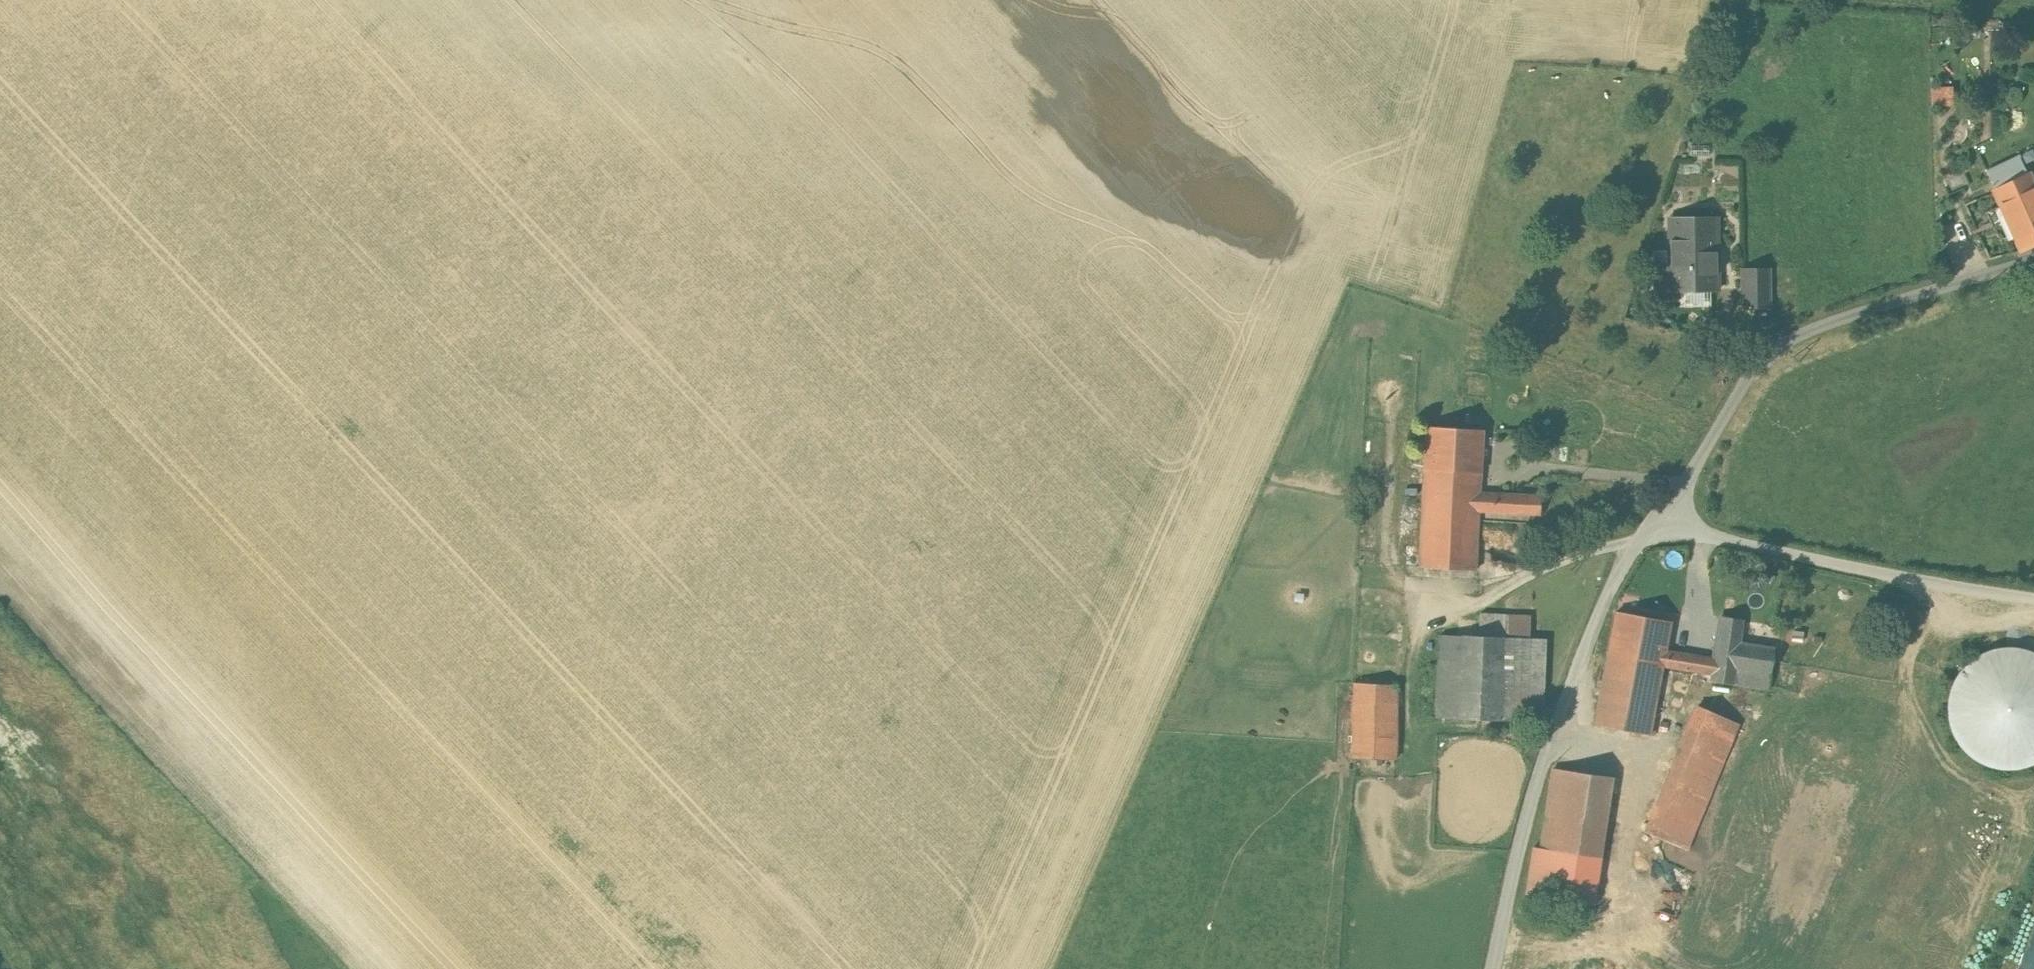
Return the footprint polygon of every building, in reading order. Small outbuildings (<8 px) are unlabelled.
[(1994,191),(2021,250),(2033,243),(2033,185),(2029,174),(1994,191)] [(1717,218),(1670,218),(1670,251),(1670,291),(1717,290),(1717,218)] [(1670,251),(1655,251),(1655,291),(1670,291),(1670,251)] [(1770,268),(1741,268),(1742,309),(1770,308),(1770,268)] [(1483,430),(1426,427),(1424,469),(1481,472),(1483,430)] [(1481,472),(1424,469),(1418,566),(1475,571),(1479,511),(1480,492),(1481,472)] [(1541,496),(1480,492),(1479,511),(1540,515),(1541,496)] [(1677,616),(1626,604),(1616,644),(1598,719),(1649,731),(1664,668),(1667,656),(1670,642),(1677,616)] [(1532,615),(1480,613),(1479,636),(1504,637),(1531,638),(1532,615)] [(1751,619),(1730,613),(1720,654),(1670,642),(1667,656),(1683,659),(1717,668),(1715,675),(1736,680),(1740,664),(1745,642),(1747,637),(1751,619)] [(1459,635),(1440,634),(1437,717),(1457,718),(1459,635)] [(1479,636),(1459,635),(1457,718),(1501,720),(1504,637),(1479,636)] [(1531,638),(1504,637),(1501,720),(1545,722),(1548,639),(1531,638)] [(1780,645),(1747,637),(1745,642),(1740,664),(1774,673),(1780,645)] [(1954,739),(1964,752),(1978,762),(1993,767),(2009,769),(2025,766),(2033,762),(2033,652),(2033,651),(2017,647),(2000,646),(1985,650),(1972,657),(1960,667),(1952,680),(1947,695),(1945,710),(1948,725),(1954,739)] [(1683,659),(1667,656),(1664,668),(1680,672),(1683,659)] [(1774,673),(1740,664),(1736,680),(1770,688),(1774,673)] [(1398,681),(1350,680),(1349,756),(1397,756),(1398,681)] [(1745,720),(1702,703),(1677,769),(1720,786),(1745,720)] [(1613,777),(1553,768),(1541,848),(1601,856),(1613,777)] [(1720,786),(1677,769),(1652,829),(1695,846),(1696,843),(1720,786)] [(1594,904),(1601,856),(1541,848),(1533,847),(1526,893),(1594,904)]
